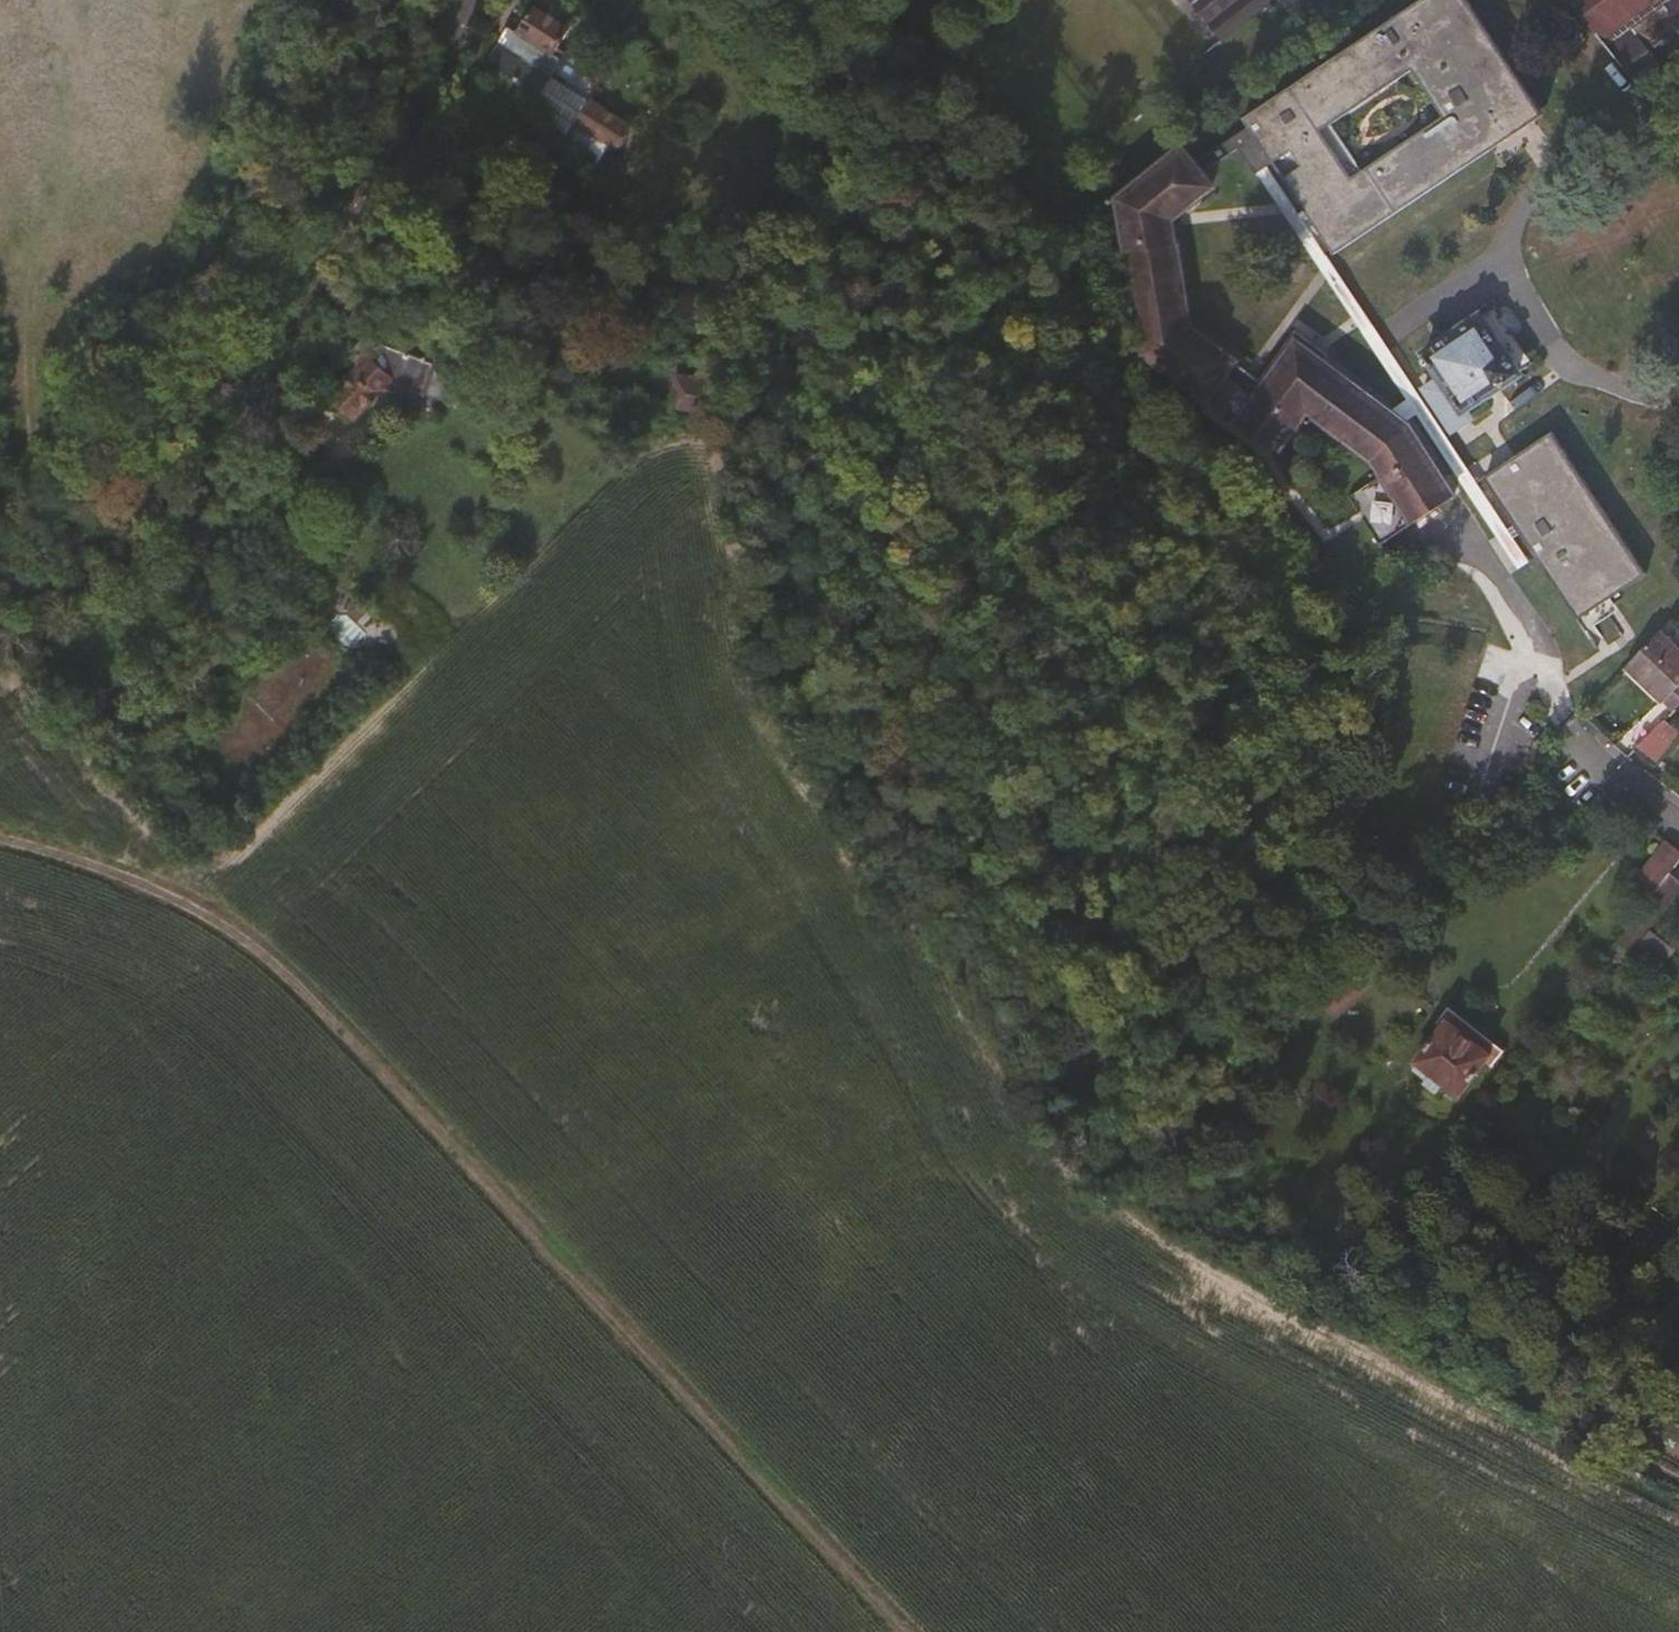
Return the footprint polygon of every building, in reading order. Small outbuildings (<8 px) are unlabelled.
[(1369,462),(1378,478),(1352,495),(1381,541),(1453,495),(1406,421),(1416,414),(1516,571),(1529,563),(1513,539),(1522,533),(1578,617),(1644,574),(1551,436),(1486,479),(1514,523),(1506,528),(1447,438),(1474,420),(1468,411),(1523,376),(1517,368),(1528,360),(1494,312),(1484,319),(1478,310),(1414,351),(1432,380),(1415,390),(1265,164),(1272,159),(1334,250),(1542,110),(1468,0),(1414,0),(1244,116),(1250,124),(1195,165),(1181,146),(1111,199),(1120,254),(1129,252),(1146,350),(1279,452),(1307,416),(1369,462)] [(1220,39),(1269,0),(1189,0),(1220,39)] [(1641,86),(1665,68),(1649,47),(1675,27),(1678,33),(1678,0),(1570,0),(1641,86)] [(541,95),(563,58),(556,53),(571,27),(535,5),(519,32),(509,26),(492,56),(503,63),(499,70),(541,95)] [(618,146),(632,124),(591,99),(570,134),(605,154),(612,143),(618,146)] [(791,233),(789,211),(778,212),(780,233),(791,233)] [(429,390),(440,360),(371,333),(349,356),(362,369),(335,396),(356,416),(394,377),(429,390)] [(715,405),(719,380),(684,374),(680,401),(715,405)] [(1678,715),(1678,654),(1662,637),(1629,672),(1676,717),(1678,715)] [(1678,746),(1678,735),(1667,727),(1638,754),(1659,771),(1678,746)] [(1673,865),(1678,856),(1678,843),(1668,835),(1630,885),(1647,897),(1673,865)] [(1678,885),(1678,870),(1673,865),(1647,897),(1620,932),(1629,939),(1633,934),(1638,938),(1678,885)] [(1667,961),(1677,945),(1648,927),(1638,943),(1667,961)] [(1444,1009),(1450,1013),(1418,1055),(1434,1066),(1427,1076),(1438,1085),(1445,1075),(1462,1089),(1494,1048),(1499,1052),(1507,1043),(1451,999),(1444,1009)]
